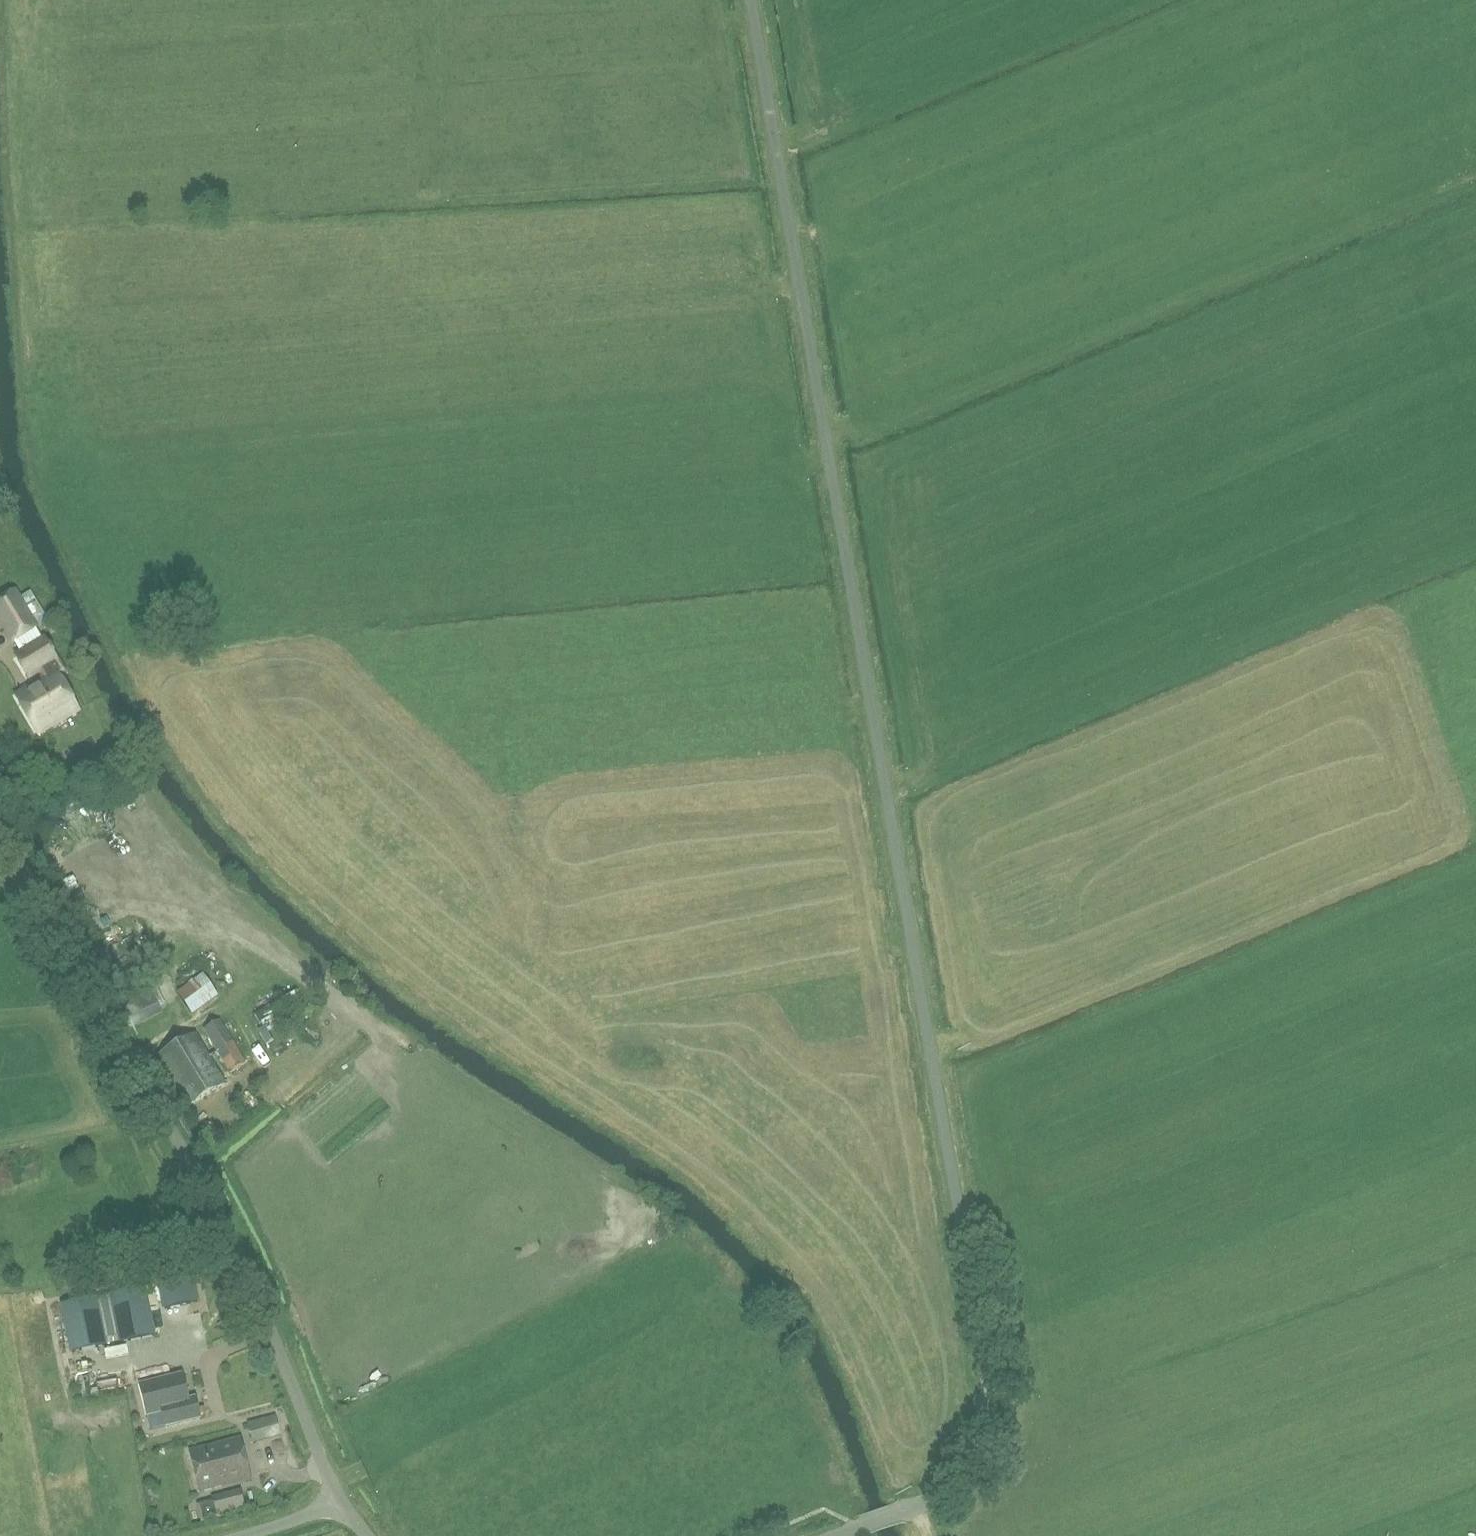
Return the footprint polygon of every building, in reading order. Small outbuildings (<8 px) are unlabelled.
[(20,596),(15,588),(0,597),(0,624),(11,643),(38,627),(36,624),(46,618),(30,590),(20,596)] [(37,732),(78,708),(60,676),(68,671),(60,658),(57,660),(45,639),(16,656),(28,677),(37,672),(40,676),(13,692),(37,732)] [(192,1013),(218,995),(203,973),(177,992),(192,1013)] [(128,1027),(161,1010),(148,986),(116,1003),(128,1027)] [(246,1062),(219,1018),(203,1028),(229,1072),(246,1062)] [(188,1106),(225,1083),(196,1033),(158,1056),(188,1106)] [(199,1302),(194,1276),(157,1284),(162,1309),(199,1302)] [(146,1287),(109,1294),(119,1343),(156,1335),(146,1287)] [(108,1345),(97,1296),(60,1304),(70,1352),(108,1345)] [(166,1393),(208,1379),(204,1367),(162,1380),(166,1393)] [(165,1425),(200,1417),(194,1393),(182,1396),(183,1400),(160,1406),(165,1425)] [(247,1422),(253,1441),(284,1431),(278,1412),(247,1422)] [(251,1478),(240,1438),(189,1451),(199,1492),(251,1478)] [(242,1487),(211,1495),(216,1513),(246,1505),(242,1487)] [(82,1518),(72,1520),(74,1535),(85,1535),(82,1518)]
